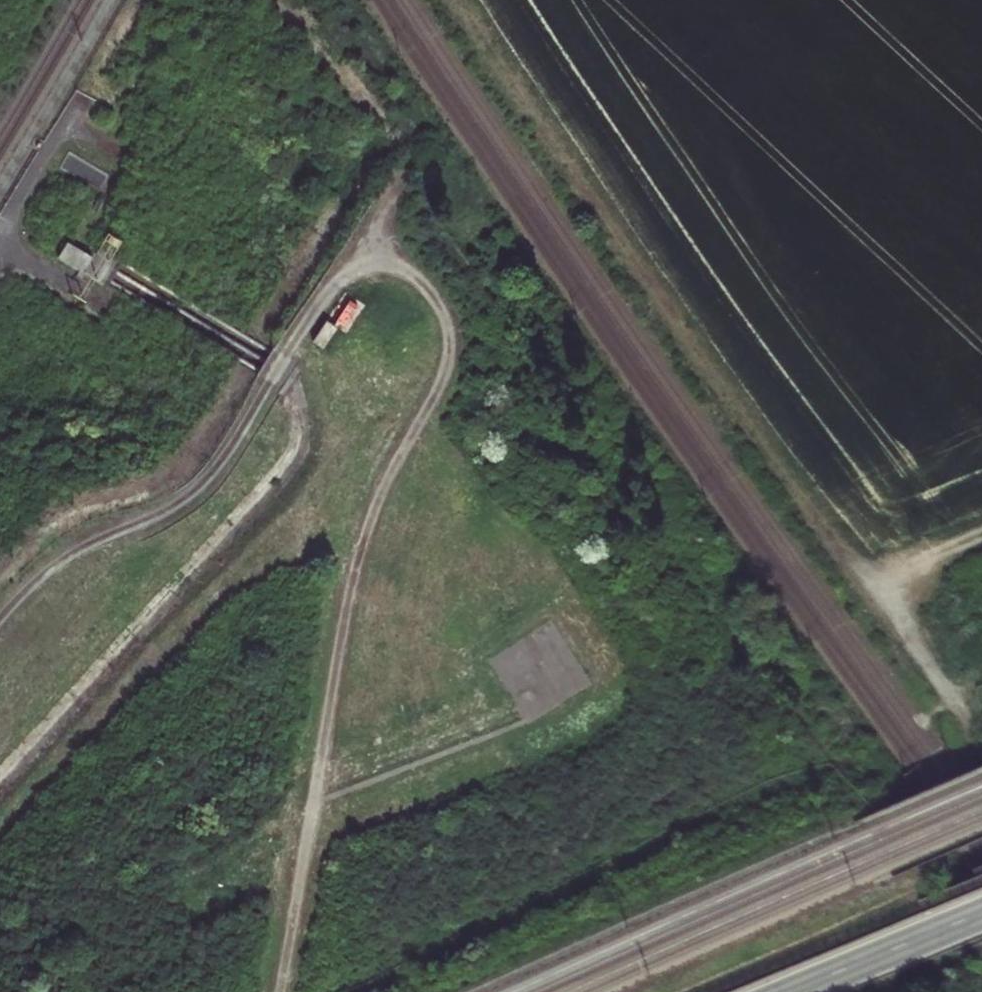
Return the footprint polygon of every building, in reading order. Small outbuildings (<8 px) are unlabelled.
[(80,273),(91,255),(67,240),(56,259),(80,273)]
